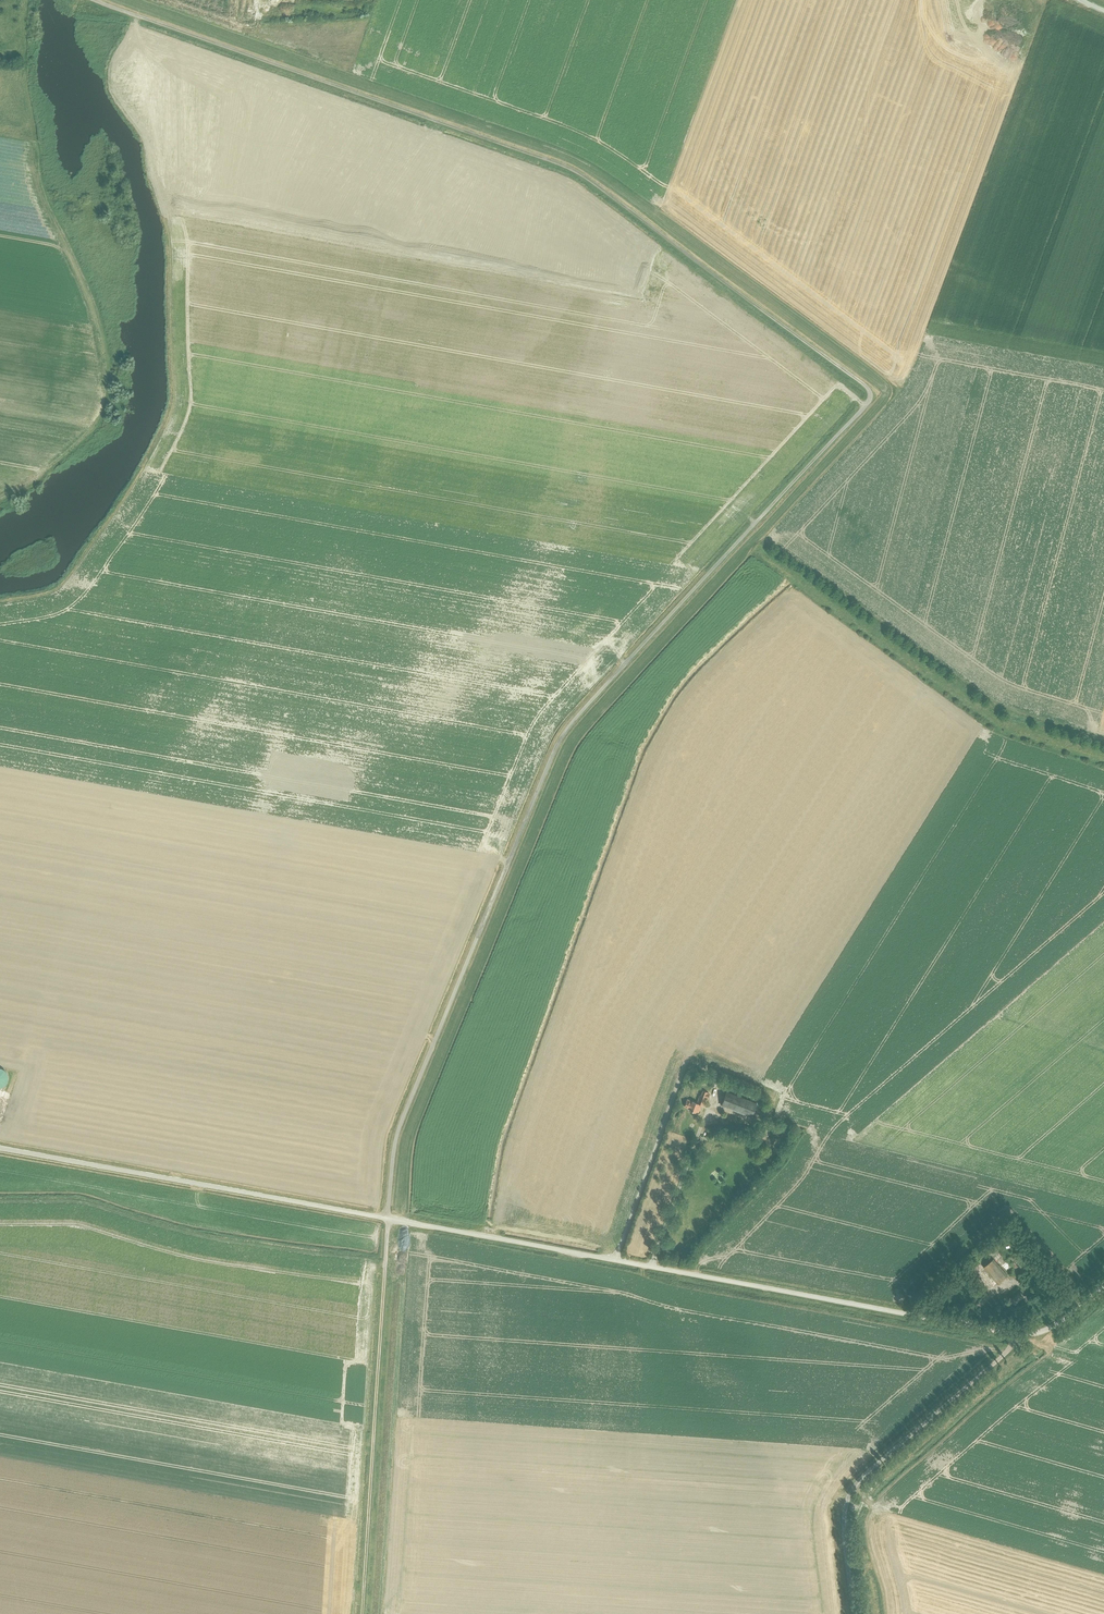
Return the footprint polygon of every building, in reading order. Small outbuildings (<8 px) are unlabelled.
[(2,1087),(4,1086),(6,1084),(8,1081),(8,1078),(8,1075),(7,1073),(5,1070),(2,1069),(0,1068),(0,1088),(2,1087)] [(726,1091),(721,1105),(751,1117),(756,1103),(726,1091)] [(702,1100),(699,1098),(697,1103),(692,1101),(689,1110),(695,1112),(695,1111),(698,1111),(702,1100)] [(1000,1235),(975,1256),(978,1261),(1003,1239),(1000,1235)] [(1014,1254),(1007,1260),(1015,1268),(1021,1263),(1014,1254)] [(984,1267),(998,1283),(1008,1275),(993,1259),(984,1267)] [(1015,1304),(1020,1300),(1023,1303),(1030,1298),(1027,1294),(1025,1296),(1020,1290),(1011,1298),(1015,1304)]
